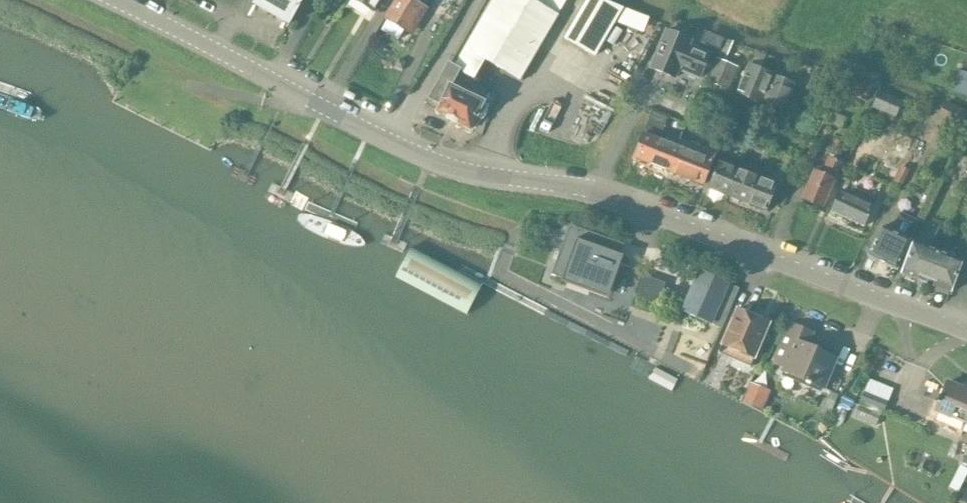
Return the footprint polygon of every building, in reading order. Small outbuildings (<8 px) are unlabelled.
[(302,0),(256,0),(254,4),(288,24),(302,0)] [(380,0),(354,0),(373,11),(380,0)] [(407,32),(412,35),(426,11),(421,9),(423,6),(426,0),(396,0),(385,18),(407,32)] [(454,66),(453,66),(459,70),(473,77),(484,59),(519,80),(557,16),(530,0),(492,0),(454,66)] [(564,38),(594,55),(622,8),(602,0),(587,0),(564,38)] [(618,23),(643,33),(649,18),(623,8),(618,23)] [(688,45),(690,40),(666,30),(650,68),(674,78),(678,69),(700,78),(710,54),(688,45)] [(724,62),(731,47),(733,42),(726,39),(707,81),(727,90),(737,68),(724,62)] [(756,51),(752,61),(761,65),(765,55),(756,51)] [(749,64),(737,93),(760,103),(772,74),(759,69),(761,65),(752,61),(750,65),(749,64)] [(476,117),(478,118),(480,117),(482,115),(483,113),(484,112),(485,109),(485,107),(485,106),(485,103),(450,86),(459,70),(453,66),(454,66),(448,63),(429,97),(441,103),(438,109),(447,114),(448,115),(446,118),(457,123),(470,129),(476,117)] [(833,74),(820,69),(816,67),(809,85),(825,92),(833,74)] [(958,72),(953,90),(966,94),(966,74),(958,72)] [(783,110),(794,84),(783,79),(774,76),(763,102),(783,110)] [(851,77),(846,90),(866,98),(872,87),(865,84),(866,81),(858,77),(857,80),(851,77)] [(872,106),(872,107),(895,116),(901,101),(878,91),(872,106)] [(938,116),(961,127),(966,115),(966,112),(945,102),(938,116)] [(652,111),(643,133),(659,140),(668,117),(652,111)] [(826,122),(839,127),(843,116),(830,111),(826,122)] [(634,157),(668,171),(677,147),(659,140),(643,133),(634,157)] [(677,147),(668,171),(703,184),(712,161),(712,160),(714,154),(680,140),(677,147)] [(966,157),(966,143),(963,140),(957,153),(966,157)] [(805,157),(812,160),(816,151),(809,149),(805,157)] [(822,208),(834,179),(841,162),(830,158),(823,174),(813,171),(801,199),(822,208)] [(708,187),(727,195),(738,170),(718,162),(708,187)] [(738,170),(727,195),(747,202),(757,178),(738,170)] [(757,178),(747,202),(766,210),(776,185),(757,178)] [(863,226),(876,198),(853,188),(849,197),(839,192),(830,211),(863,226)] [(568,224),(550,274),(561,278),(568,281),(570,275),(581,279),(584,286),(605,294),(618,255),(622,244),(611,239),(584,230),(568,224)] [(896,270),(910,241),(881,227),(867,256),(896,270)] [(919,277),(927,280),(939,253),(913,244),(901,273),(918,280),(919,277)] [(939,253),(927,280),(935,283),(933,286),(950,292),(961,262),(939,253)] [(700,271),(682,311),(710,323),(722,327),(732,304),(721,299),(728,283),(700,271)] [(737,309),(721,350),(720,352),(753,365),(770,322),(737,309)] [(824,388),(836,358),(807,345),(812,333),(790,323),(773,362),(785,367),(783,370),(824,388)] [(964,384),(962,388),(947,382),(941,397),(939,396),(937,401),(933,399),(926,416),(963,431),(966,424),(966,385),(964,384)] [(742,401),(753,406),(756,399),(753,393),(747,390),(742,401)] [(860,401),(883,411),(888,401),(864,391),(860,401)] [(876,425),(880,415),(858,406),(854,416),(876,425)]
